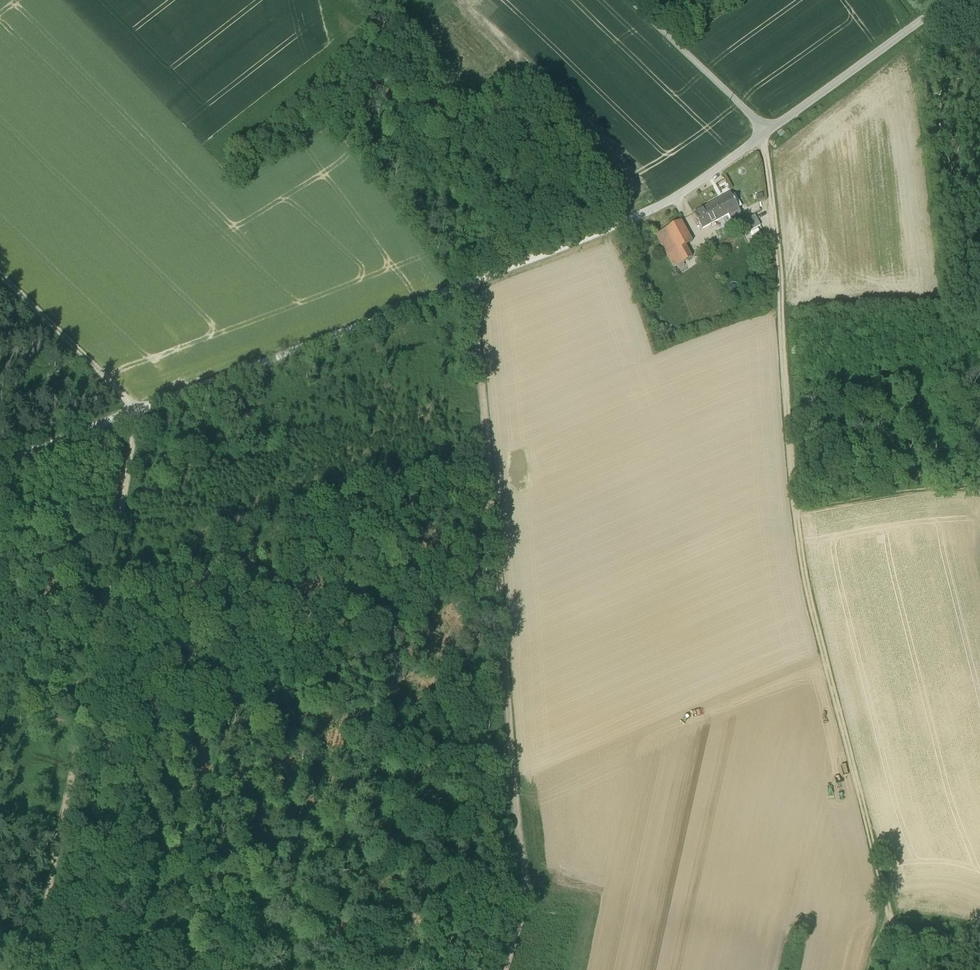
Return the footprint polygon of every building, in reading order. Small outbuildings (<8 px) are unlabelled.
[(732,195),(718,203),(725,217),(729,215),(738,210),(739,209),(732,195)] [(725,217),(718,203),(697,214),(705,229),(725,217)] [(738,210),(729,215),(733,222),(742,217),(738,210)] [(755,216),(745,221),(751,232),(760,226),(755,216)] [(682,222),(656,235),(677,268),(695,257),(688,246),(695,241),(682,222)] [(174,760),(177,764),(186,759),(180,750),(176,752),(179,757),(174,760)]
